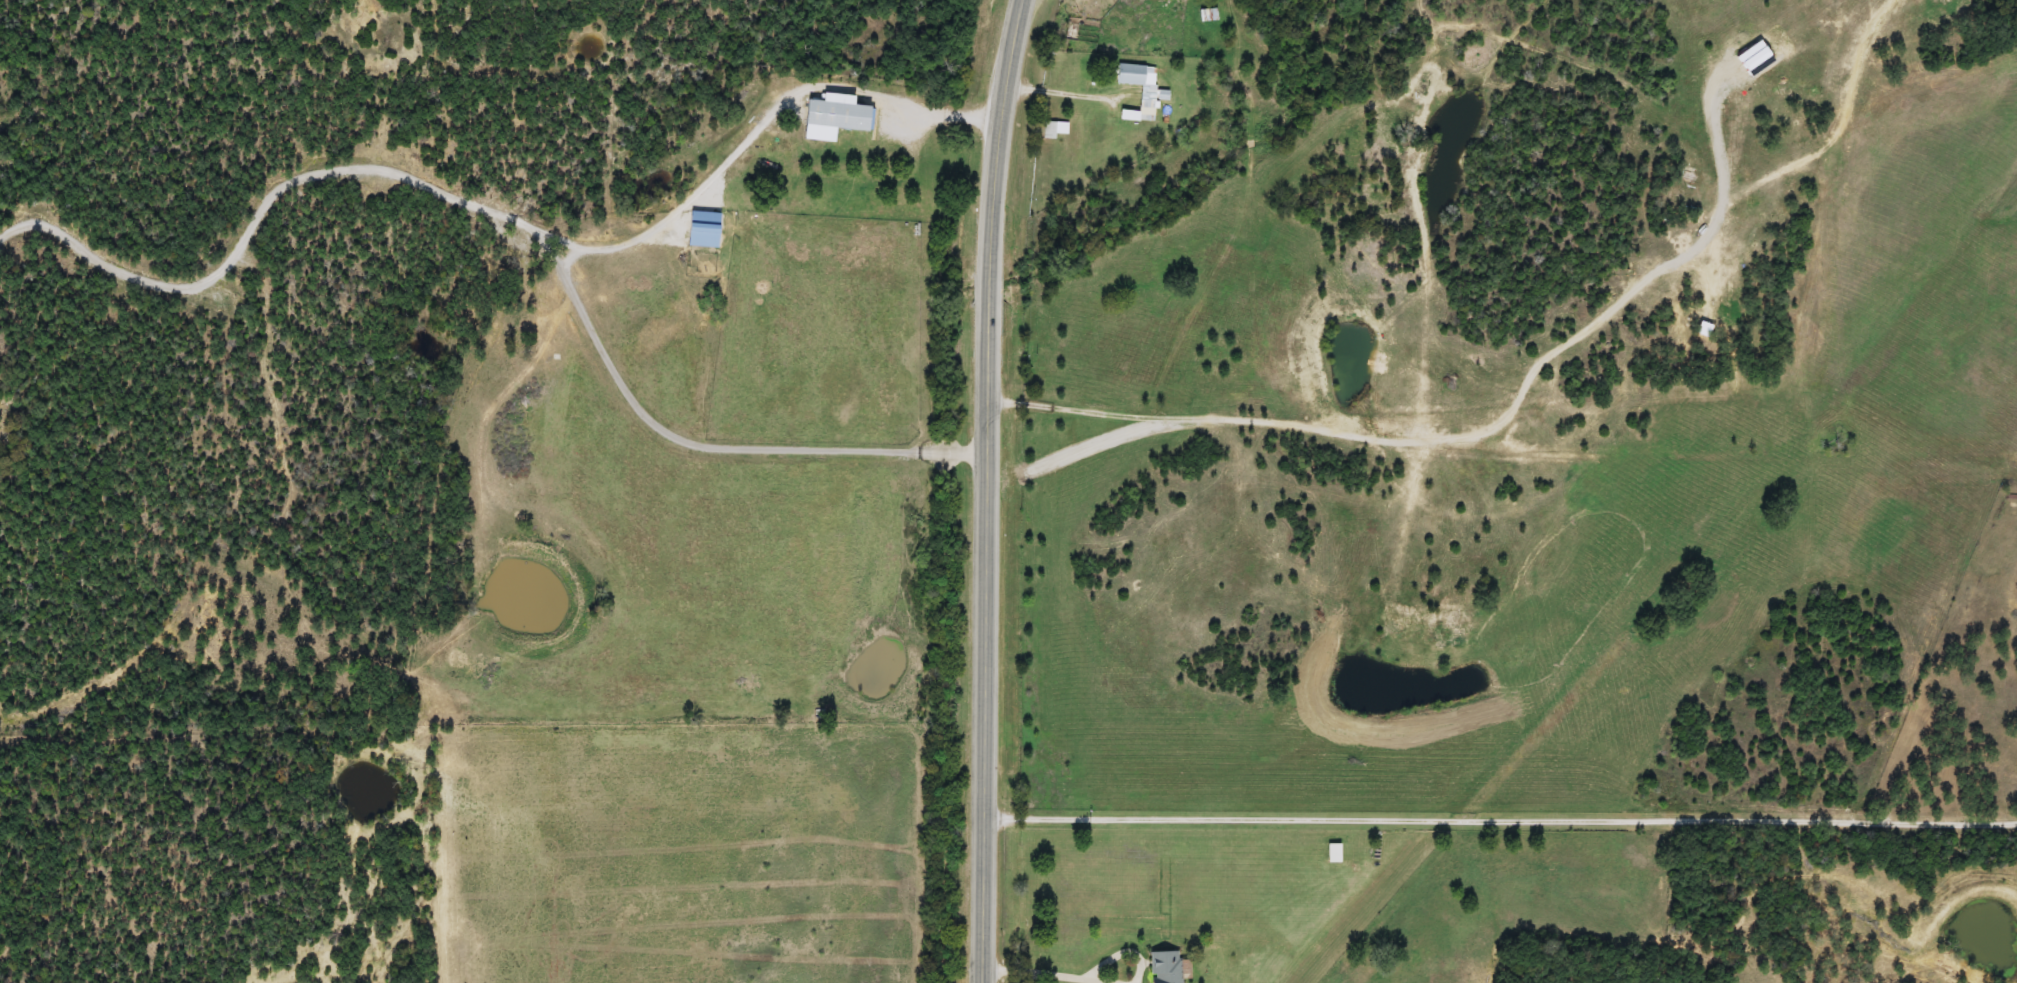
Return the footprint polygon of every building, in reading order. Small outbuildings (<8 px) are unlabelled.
[(1156,67),(1154,90),(1168,91),(1167,101),(1156,100),(1154,122),(1117,120),(1118,111),(1138,112),(1139,86),(1113,84),(1114,64),(1156,67)] [(851,96),(850,105),(867,107),(864,132),(802,126),(804,100),(819,101),(820,93),(851,96)] [(1067,122),(1067,134),(1056,134),(1056,139),(1043,139),(1043,122),(1067,122)] [(1325,862),(1325,844),(1338,844),(1338,862),(1325,862)] [(1179,951),(1179,982),(1147,982),(1147,951),(1179,951)]
